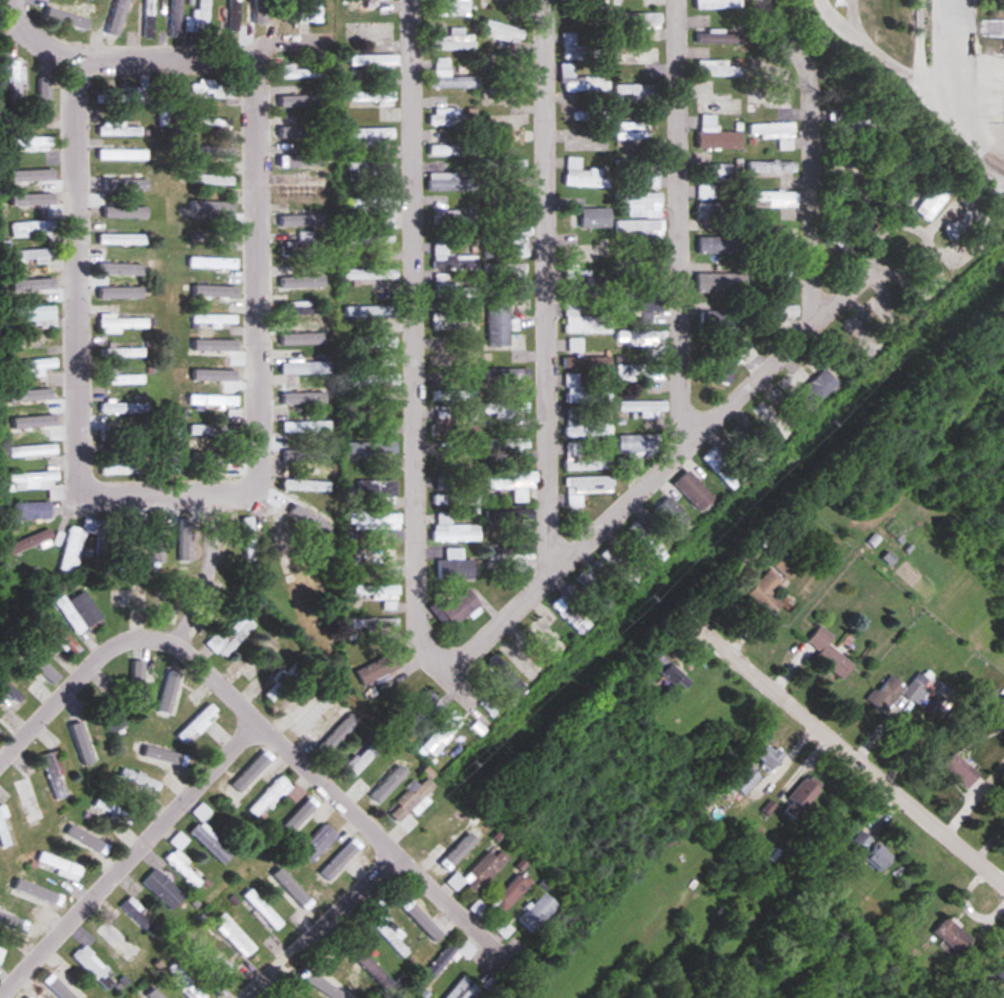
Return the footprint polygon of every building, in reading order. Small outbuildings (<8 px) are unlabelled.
[(130,0),(116,0),(105,31),(118,36),(130,0)] [(146,39),(156,39),(156,0),(146,0),(146,39)] [(172,37),(182,37),(182,0),(172,0),(172,37)] [(197,37),(208,37),(208,0),(197,0),(197,37)] [(240,31),(240,0),(231,0),(231,31),(240,31)] [(267,0),(257,0),(257,21),(267,21),(267,0)] [(279,19),(292,19),(292,0),(279,0),(279,19)] [(312,10),(301,10),(301,24),(323,24),(323,0),(312,0),(312,10)] [(437,15),(470,15),(470,0),(437,0),(437,15)] [(698,9),(742,9),(742,0),(697,0),(698,9)] [(90,19),(52,1),(45,15),(84,32),(90,19)] [(610,6),(564,6),(564,16),(610,16),(610,6)] [(509,22),(523,22),(523,7),(509,7),(509,22)] [(663,14),(617,14),(617,28),(663,28),(663,14)] [(483,35),(521,46),(526,31),(488,19),(483,35)] [(465,28),(451,28),(451,37),(433,37),(433,50),(476,50),(476,36),(465,36),(465,28)] [(577,47),(577,33),(563,33),(564,61),(610,60),(610,46),(577,47)] [(483,68),(528,68),(528,53),(483,53),(483,68)] [(394,66),(399,66),(399,56),(351,56),(351,66),(382,66),(382,85),(394,85),(394,66)] [(451,59),(436,59),(436,77),(430,77),(430,89),(479,89),(479,77),(451,77),(451,59)] [(23,105),(23,61),(12,61),(12,105),(23,105)] [(729,61),(698,61),(698,77),(743,77),(743,66),(729,66),(729,61)] [(610,92),(610,82),(600,83),(600,77),(575,77),(575,64),(563,64),(563,93),(610,92)] [(295,70),(295,65),(283,66),(283,79),(323,79),(323,69),(295,70)] [(54,78),(40,78),(40,121),(54,121),(54,78)] [(215,81),(193,81),(193,97),(235,97),(235,86),(215,86),(215,81)] [(172,127),(172,84),(160,84),(160,127),(172,127)] [(648,103),(648,116),(662,116),(662,86),(616,86),(616,103),(648,103)] [(99,89),(99,102),(144,102),(144,89),(99,89)] [(396,104),(396,93),(350,93),(350,104),(396,104)] [(779,115),(795,115),(795,93),(749,93),(749,105),(779,105),(779,115)] [(281,107),(317,107),(317,99),(281,99),(281,107)] [(742,114),(742,102),(703,102),(703,114),(742,114)] [(830,110),(831,138),(874,137),(874,119),(844,120),(843,109),(830,110)] [(461,115),(461,110),(432,110),(432,126),(478,126),(478,115),(461,115)] [(575,112),(575,122),(610,122),(610,112),(575,112)] [(281,138),(323,138),(323,125),(301,125),(301,116),(287,116),(287,129),(281,129),(281,138)] [(528,125),(529,116),(513,116),(512,125),(528,125)] [(232,119),(200,119),(200,128),(232,128),(232,119)] [(102,124),(102,136),(143,136),(143,124),(102,124)] [(616,141),(650,141),(650,124),(616,124),(616,141)] [(750,124),(750,138),(780,138),(780,151),(795,150),(795,124),(750,124)] [(395,129),(346,129),(346,140),(366,140),(366,143),(395,143),(395,129)] [(699,150),(742,150),(742,132),(699,132),(699,150)] [(11,150),(54,150),(54,138),(11,138),(11,150)] [(431,145),(431,155),(476,155),(476,145),(431,145)] [(188,157),(235,157),(235,146),(188,146),(188,157)] [(100,161),(148,161),(148,150),(100,150),(100,161)] [(322,167),(322,152),(282,152),(282,167),(322,167)] [(610,188),(611,178),(601,178),(602,170),(582,170),(582,158),(567,158),(566,187),(610,188)] [(526,160),(487,159),(487,169),(518,170),(517,184),(534,185),(534,176),(526,175),(526,160)] [(448,160),(431,161),(432,192),(477,191),(477,180),(459,180),(459,173),(448,174),(448,160)] [(646,188),(661,189),(662,162),(617,161),(616,176),(647,177),(646,188)] [(797,162),(749,162),(749,173),(797,173),(797,162)] [(877,162),(833,162),(833,175),(877,175),(877,162)] [(380,185),(396,185),(396,163),(349,163),(349,176),(380,176),(380,185)] [(700,165),(700,181),(734,181),(734,165),(700,165)] [(53,182),(53,168),(10,168),(10,182),(53,182)] [(143,174),(106,174),(106,189),(143,189),(143,174)] [(213,190),(234,191),(234,177),(195,175),(195,184),(214,185),(213,190)] [(284,198),(331,197),(331,180),(310,180),(310,175),(284,175),(284,198)] [(956,184),(949,180),(942,192),(931,186),(916,213),(933,223),(956,184)] [(698,200),(715,200),(715,186),(698,186),(698,200)] [(859,191),(860,204),(879,203),(878,190),(859,191)] [(913,199),(919,202),(924,194),(919,191),(913,199)] [(800,192),(750,192),(750,207),(800,207),(800,192)] [(48,206),(48,193),(11,193),(11,206),(48,206)] [(662,194),(617,193),(617,203),(628,203),(628,217),(662,217),(662,194)] [(361,215),(383,214),(383,228),(398,228),(398,198),(352,198),(352,210),(361,210),(361,215)] [(191,217),(234,217),(234,203),(191,203),(191,217)] [(698,205),(698,218),(742,218),(742,205),(698,205)] [(980,209),(945,225),(953,241),(988,225),(980,209)] [(282,211),(282,226),(314,226),(314,211),(282,211)] [(436,224),(477,224),(477,211),(436,211),(436,224)] [(664,235),(664,221),(616,221),(616,235),(664,235)] [(56,236),(56,222),(13,222),(13,236),(56,236)] [(101,245),(146,245),(146,235),(116,235),(116,229),(105,229),(105,222),(94,222),(94,232),(101,232),(101,245)] [(527,236),(534,235),(533,227),(484,233),(486,243),(511,240),(514,258),(530,256),(527,236)] [(801,228),(750,228),(750,241),(801,242),(801,228)] [(300,242),(282,243),(283,256),(318,253),(316,231),(300,233),(300,242)] [(394,234),(347,234),(347,244),(394,244),(394,234)] [(478,255),(449,255),(449,241),(434,241),(435,269),(479,269),(478,255)] [(698,241),(698,255),(745,255),(745,241),(698,241)] [(56,260),(56,250),(15,250),(15,260),(56,260)] [(647,274),(647,288),(663,288),(663,260),(617,260),(617,274),(647,274)] [(528,264),(487,264),(487,278),(528,278),(528,264)] [(437,298),(479,297),(479,287),(459,287),(459,283),(450,283),(450,274),(437,274),(437,298)] [(590,277),(590,276),(576,276),(576,295),(604,295),(604,277),(590,277)] [(698,282),(698,292),(742,292),(742,283),(726,283),(726,277),(715,277),(715,282),(698,282)] [(49,288),(50,302),(64,302),(63,288),(56,288),(56,278),(9,279),(9,289),(49,288)] [(324,278),(283,279),(283,288),(324,287),(324,278)] [(231,298),(238,298),(238,287),(191,287),(191,296),(220,296),(220,304),(231,304),(231,298)] [(874,296),(867,303),(898,336),(906,329),(884,306),(897,294),(891,288),(878,300),(874,296)] [(653,313),(662,313),(662,294),(621,294),(621,313),(642,313),(642,323),(653,323),(653,313)] [(435,330),(478,330),(478,314),(451,314),(451,302),(435,302),(435,330)] [(566,334),(611,334),(611,316),(580,316),(580,303),(566,303),(566,334)] [(322,316),(322,305),(283,305),(283,316),(322,316)] [(799,306),(750,306),(750,318),(799,318),(799,306)] [(56,320),(56,307),(12,307),(12,320),(56,320)] [(115,319),(115,314),(102,314),(102,330),(149,330),(149,319),(115,319)] [(514,327),(526,327),(526,314),(514,314),(514,327)] [(193,327),(238,327),(238,316),(193,316),(193,327)] [(727,322),(727,316),(716,316),(716,321),(700,321),(700,332),(746,332),(746,322),(727,322)] [(293,330),(293,336),(283,336),(283,345),(323,345),(323,330),(293,330)] [(666,360),(666,332),(617,332),(617,347),(651,347),(651,360),(666,360)] [(526,347),(526,335),(486,335),(486,347),(526,347)] [(397,366),(397,338),(355,338),(355,351),(382,351),(382,366),(397,366)] [(569,339),(569,353),(583,353),(583,339),(569,339)] [(235,356),(235,341),(188,341),(188,356),(235,356)] [(736,386),(743,345),(722,341),(719,357),(712,356),(708,380),(736,386)] [(441,365),(474,365),(474,352),(441,352),(441,365)] [(844,388),(813,355),(805,363),(836,395),(844,388)] [(611,357),(564,357),(564,368),(611,368),(611,357)] [(57,359),(9,362),(9,379),(45,377),(45,368),(57,368),(57,359)] [(283,362),(283,375),(331,375),(331,362),(283,362)] [(666,366),(616,366),(616,382),(666,382),(666,366)] [(514,385),(514,396),(530,396),(529,369),(485,369),(485,385),(514,385)] [(237,371),(193,371),(193,380),(237,380),(237,371)] [(398,372),(350,372),(350,387),(398,387),(398,372)] [(611,403),(611,386),(580,386),(580,374),(566,374),(566,403),(611,403)] [(812,418),(819,412),(807,399),(811,395),(803,386),(808,381),(802,375),(799,379),(794,374),(781,386),(812,418)] [(144,385),(144,376),(104,376),(104,385),(144,385)] [(769,396),(777,405),(786,397),(778,388),(769,396)] [(434,401),(479,401),(479,391),(434,391),(434,401)] [(330,393),(284,393),(284,404),(330,404),(330,393)] [(191,406),(238,406),(238,396),(191,396),(191,406)] [(668,402),(619,402),(619,413),(641,413),(641,418),(659,418),(659,412),(668,412),(668,402)] [(517,418),(517,413),(530,413),(530,403),(484,404),(484,418),(517,418)] [(790,436),(765,403),(756,410),(781,443),(790,436)] [(102,404),(102,415),(149,415),(149,404),(102,404)] [(396,407),(352,407),(352,418),(379,418),(379,422),(396,422),(396,407)] [(566,409),(566,437),(612,437),(613,425),(603,425),(603,420),(581,420),(582,409),(566,409)] [(451,415),(435,415),(435,435),(451,435),(451,415)] [(14,433),(34,433),(34,425),(58,425),(58,417),(14,417),(14,433)] [(284,433),(331,433),(331,422),(284,422),(284,433)] [(218,436),(218,442),(235,442),(235,426),(190,426),(190,436),(218,436)] [(180,427),(171,427),(171,475),(180,475),(180,427)] [(103,440),(144,440),(144,428),(103,428),(103,440)] [(767,459),(736,428),(726,438),(757,469),(767,459)] [(642,469),(642,454),(660,453),(660,435),(619,436),(619,456),(629,456),(629,469),(642,469)] [(530,449),(530,438),(481,438),(481,449),(530,449)] [(566,472),(611,470),(611,460),(602,460),(602,454),(582,454),(582,443),(565,443),(566,472)] [(57,446),(9,447),(9,457),(57,456),(57,446)] [(734,490),(746,478),(715,447),(703,459),(734,490)] [(238,454),(194,454),(194,463),(238,463),(238,454)] [(124,465),(124,459),(102,460),(103,476),(147,475),(147,465),(124,465)] [(487,490),(515,490),(515,503),(529,503),(529,489),(538,489),(538,472),(487,473),(487,490)] [(9,473),(9,490),(50,490),(50,499),(63,499),(63,484),(59,484),(59,473),(9,473)] [(452,494),(452,476),(437,476),(437,492),(435,492),(435,505),(479,505),(479,494),(452,494)] [(583,493),(614,493),(614,477),(567,478),(568,509),(583,508),(583,493)] [(676,484),(704,513),(711,506),(683,478),(676,484)] [(396,480),(358,480),(358,499),(396,499),(396,480)] [(330,481),(284,481),(284,491),(330,491),(330,481)] [(51,520),(51,503),(15,503),(15,520),(51,520)] [(327,528),(298,505),(292,512),(322,535),(327,528)] [(535,510),(486,510),(486,520),(535,520),(535,510)] [(480,526),(452,526),(452,513),(435,513),(435,543),(480,543),(480,526)] [(401,514),(352,514),(352,530),(401,530),(401,514)] [(245,518),(246,562),(256,561),(255,518),(245,518)] [(105,570),(114,524),(85,519),(83,530),(70,528),(61,572),(78,575),(86,533),(100,535),(94,568),(105,570)] [(181,562),(190,562),(190,520),(181,520),(181,562)] [(216,520),(216,567),(227,567),(227,520),(216,520)] [(136,559),(136,522),(127,522),(127,559),(136,559)] [(661,563),(669,556),(636,523),(629,531),(661,563)] [(165,525),(154,525),(154,566),(165,566),(165,525)] [(273,531),(286,579),(295,576),(282,529),(273,531)] [(53,541),(51,531),(14,540),(17,550),(53,541)] [(514,562),(514,572),(528,572),(528,562),(535,562),(535,544),(488,544),(488,562),(514,562)] [(641,579),(610,547),(600,557),(632,589),(641,579)] [(438,561),(438,580),(474,580),(474,560),(463,560),(463,549),(447,549),(447,560),(438,561)] [(749,593),(773,618),(787,604),(775,593),(785,583),(772,570),(749,593)] [(575,580),(607,612),(616,603),(584,571),(575,580)] [(400,586),(355,586),(355,595),(372,595),(372,601),(400,601),(400,586)] [(199,588),(181,623),(205,636),(224,600),(199,588)] [(438,602),(431,607),(450,631),(482,606),(468,589),(443,609),(438,602)] [(160,621),(175,624),(182,595),(166,591),(160,621)] [(581,637),(592,627),(571,605),(576,600),(568,591),(551,606),(581,637)] [(69,603),(64,596),(56,602),(78,636),(103,620),(85,592),(69,603)] [(83,651),(49,617),(41,625),(75,659),(83,651)] [(217,635),(208,644),(224,660),(256,629),(244,617),(221,639),(217,635)] [(399,631),(399,619),(350,619),(350,631),(399,631)] [(559,661),(571,649),(550,629),(546,633),(536,623),(528,630),(559,661)] [(816,652),(812,656),(838,680),(851,666),(826,643),(832,637),(818,625),(804,641),(816,652)] [(502,647),(525,682),(536,674),(513,640),(502,647)] [(284,649),(277,642),(243,673),(250,681),(284,649)] [(53,673),(29,649),(18,660),(42,684),(53,673)] [(402,667),(397,654),(354,671),(359,684),(402,667)] [(529,690),(495,656),(486,666),(519,699),(529,690)] [(304,671),(294,661),(263,693),(272,702),(304,671)] [(679,688),(687,679),(668,661),(660,670),(679,688)] [(899,696),(913,708),(937,680),(923,669),(907,689),(889,674),(866,702),(883,716),(899,696)] [(186,675),(170,672),(160,715),(176,719),(186,675)] [(29,703),(0,674),(0,689),(22,710),(29,703)] [(97,698),(111,736),(127,730),(114,692),(97,698)] [(480,705),(492,719),(499,713),(486,698),(480,705)] [(359,722),(350,712),(317,743),(326,753),(359,722)] [(70,725),(83,764),(98,759),(85,720),(70,725)] [(344,767),(352,777),(385,746),(376,737),(344,767)] [(756,758),(773,771),(785,754),(768,742),(756,758)] [(43,755),(56,802),(69,798),(56,751),(43,755)] [(976,774),(951,753),(939,767),(964,789),(976,774)] [(744,796),(762,777),(749,765),(731,784),(744,796)] [(806,810),(826,783),(811,772),(791,799),(806,810)] [(248,810),(256,818),(267,807),(271,810),(294,786),(283,775),(248,810)] [(436,787),(429,780),(431,778),(429,776),(420,785),(417,782),(387,810),(399,822),(436,787)] [(42,824),(27,779),(15,783),(30,828),(42,824)] [(94,808),(128,827),(134,815),(100,796),(94,808)] [(202,822),(212,812),(202,803),(193,812),(202,822)] [(3,847),(15,843),(2,805),(0,806),(0,839),(3,847)] [(232,856),(199,823),(190,832),(223,865),(232,856)] [(101,853),(107,840),(68,825),(63,839),(101,853)] [(894,857),(862,829),(850,844),(882,871),(894,857)] [(443,854),(436,847),(431,852),(454,872),(480,843),(465,830),(443,854)] [(201,883),(185,866),(188,862),(179,851),(189,842),(180,832),(170,842),(177,849),(166,859),(193,890),(201,883)] [(360,854),(350,844),(319,874),(330,884),(360,854)] [(84,867),(42,852),(38,864),(59,871),(58,875),(78,882),(84,867)] [(508,860),(501,853),(496,859),(490,853),(468,874),(474,880),(469,885),(476,892),(508,860)] [(142,885),(174,909),(187,894),(155,869),(142,885)] [(532,885),(521,874),(490,906),(501,917),(532,885)] [(11,894),(50,908),(55,894),(16,880),(11,894)] [(277,930),(284,922),(251,889),(243,896),(277,930)] [(559,907),(545,893),(517,920),(532,934),(559,907)] [(440,932),(407,896),(399,903),(432,940),(440,932)] [(130,898),(121,907),(150,936),(158,927),(130,898)] [(247,957),(257,947),(223,913),(213,923),(247,957)] [(934,933),(960,955),(973,938),(947,917),(934,933)] [(399,939),(383,921),(375,929),(402,958),(409,952),(398,940),(399,939)] [(138,956),(105,923),(97,932),(129,964),(138,956)] [(222,982),(232,972),(199,939),(189,948),(222,982)] [(468,960),(477,950),(466,940),(457,951),(468,960)] [(424,973),(432,980),(457,952),(449,945),(424,973)] [(115,982),(81,948),(72,958),(106,992),(115,982)] [(208,996),(174,963),(166,971),(193,997),(206,997),(208,996)] [(61,970),(47,984),(61,997),(82,997),(86,994),(61,970)] [(300,994),(309,984),(299,975),(289,986),(298,993),(293,997),(304,997),(300,994)] [(479,989),(463,976),(445,997),(472,997),(479,989)] [(144,997),(163,997),(154,988),(143,997),(144,997)]
